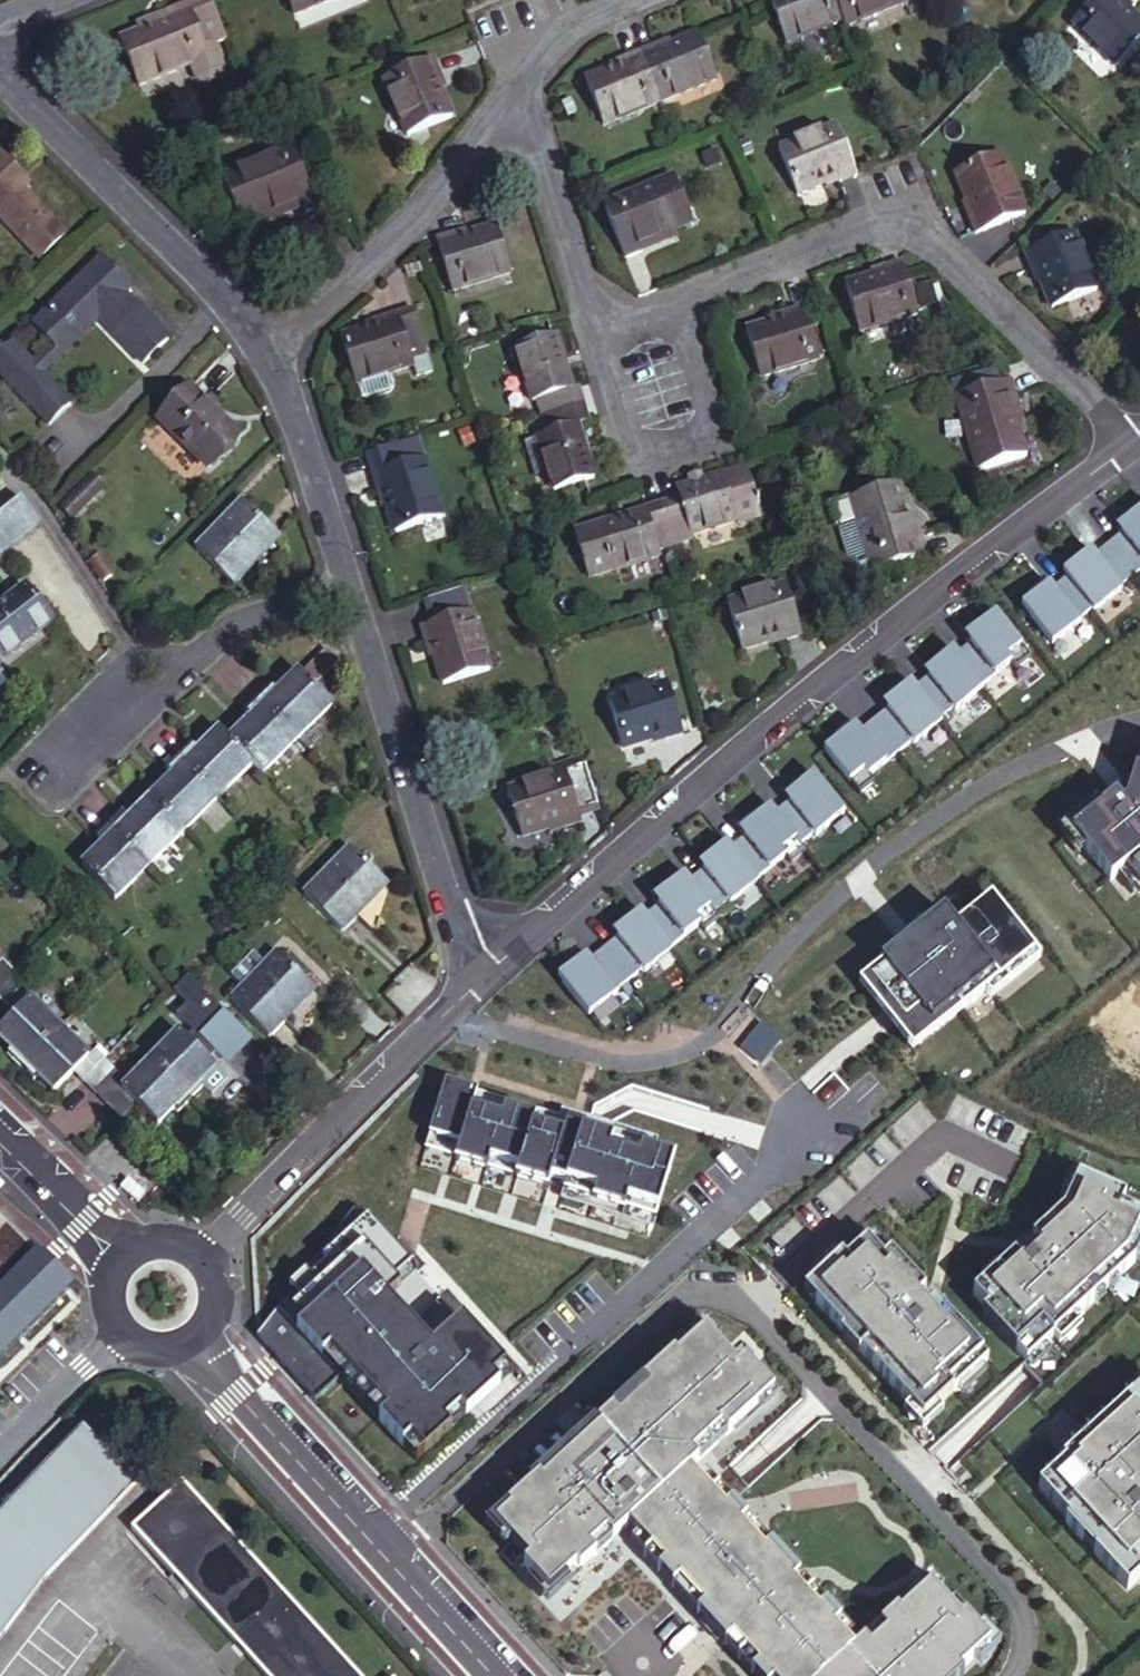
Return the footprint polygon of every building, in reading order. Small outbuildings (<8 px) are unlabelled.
[(226,38),(210,0),(196,0),(186,4),(204,47),(214,44),(226,38)] [(291,12),(319,0),(286,0),(291,12)] [(845,24),(835,0),(775,0),(766,4),(783,50),(845,24)] [(899,3),(898,0),(835,0),(845,24),(899,3)] [(1072,24),(1115,69),(1139,43),(1139,24),(1119,4),(1122,0),(1096,0),(1072,24)] [(204,47),(186,4),(167,11),(171,19),(117,41),(135,86),(185,66),(207,56),(204,47)] [(661,109),(716,86),(698,41),(659,57),(657,51),(639,58),(661,109)] [(214,44),(204,47),(207,56),(185,66),(190,81),(199,86),(219,78),(223,69),(214,44)] [(603,134),(661,109),(639,58),(621,66),(623,73),(586,89),(603,134)] [(437,62),(389,81),(412,140),(456,123),(440,82),(444,80),(437,62)] [(856,172),(857,176),(873,169),(854,122),(800,144),(817,188),(856,172)] [(981,148),(948,181),(980,212),(975,216),(987,229),(1023,191),(981,148)] [(291,151),(218,179),(236,223),(291,202),(293,208),(311,202),(291,151)] [(1,158),(0,158),(0,222),(39,264),(65,239),(23,194),(14,184),(20,179),(1,158)] [(672,178),(599,208),(621,264),(641,256),(639,250),(693,228),(672,178)] [(29,188),(20,179),(14,184),(23,194),(29,188)] [(1070,215),(1032,252),(1045,267),(1050,262),(1079,293),(1114,258),(1070,215)] [(458,235),(441,240),(458,293),(513,275),(498,228),(460,241),(458,235)] [(35,320),(55,342),(91,308),(101,319),(141,363),(168,336),(129,294),(118,283),(124,278),(103,256),(35,320)] [(879,277),(848,287),(863,333),(922,313),(906,262),(889,267),(893,276),(880,280),(879,277)] [(878,271),(879,277),(880,280),(893,276),(889,267),(878,271)] [(135,289),(124,278),(118,283),(129,294),(135,289)] [(55,342),(34,361),(45,373),(101,319),(91,308),(55,342)] [(785,324),(747,336),(760,382),(819,363),(803,312),(783,318),(785,324)] [(419,316),(400,322),(414,364),(433,358),(419,316)] [(385,332),(345,344),(358,387),(416,369),(414,364),(400,322),(384,326),(385,332)] [(14,340),(25,330),(19,324),(8,334),(14,340)] [(25,330),(35,341),(40,336),(30,325),(25,330)] [(25,330),(14,340),(25,351),(35,341),(25,330)] [(546,399),(551,417),(589,405),(584,388),(578,389),(563,337),(523,349),(539,401),(546,399)] [(34,361),(25,351),(14,340),(0,353),(0,369),(50,423),(72,401),(45,373),(34,361)] [(1013,380),(961,397),(985,474),(1033,458),(1022,425),(1019,426),(1011,401),(1019,398),(1013,380)] [(188,386),(156,418),(205,467),(236,436),(211,410),(203,402),(188,386)] [(210,396),(203,402),(211,410),(218,404),(210,396)] [(1027,423),(1019,398),(1011,401),(1019,426),(1022,425),(1027,423)] [(551,417),(557,435),(545,438),(561,493),(603,479),(586,426),(594,423),(589,405),(551,417)] [(452,517),(428,438),(375,455),(386,493),(396,490),(401,504),(397,505),(406,532),(452,517)] [(93,472),(86,479),(98,491),(105,483),(93,472)] [(687,504),(667,511),(679,550),(699,544),(697,535),(743,521),(728,475),(682,489),(687,504)] [(86,479),(61,503),(73,515),(98,491),(86,479)] [(903,489),(858,501),(878,574),(931,558),(926,539),(918,541),(903,489)] [(396,490),(386,493),(390,507),(397,505),(401,504),(396,490)] [(7,506),(0,511),(0,548),(38,518),(21,495),(7,506)] [(247,498),(200,547),(237,581),(283,533),(247,498)] [(1109,541),(1134,573),(1139,568),(1139,507),(1118,524),(1123,531),(1109,541)] [(667,511),(651,515),(650,510),(605,525),(620,573),(665,559),(663,555),(679,550),(667,511)] [(605,525),(579,533),(585,551),(580,559),(589,563),(594,581),(620,573),(605,525)] [(1134,573),(1109,541),(1096,552),(1092,547),(1064,569),(1068,574),(1093,605),(1093,606),(1094,608),(1108,597),(1106,595),(1134,573)] [(1093,605),(1068,574),(1055,584),(1051,579),(1022,601),(1053,640),(1081,618),(1079,616),(1093,606),(1093,605)] [(53,617),(25,580),(0,599),(0,655),(2,657),(53,617)] [(790,590),(732,609),(746,653),(786,640),(788,645),(805,640),(790,590)] [(957,651),(981,683),(1011,660),(1016,666),(1032,654),(996,609),(965,633),(971,640),(957,651)] [(481,613),(428,629),(433,647),(440,645),(452,685),(499,670),(481,613)] [(327,646),(303,670),(317,684),(340,660),(327,646)] [(915,683),(915,684),(940,716),(940,715),(953,705),(955,707),(983,684),(981,683),(957,651),(953,646),(925,668),(929,673),(915,683)] [(0,666),(0,684),(9,677),(0,666)] [(272,682),(258,695),(297,735),(333,700),(317,684),(303,670),(301,667),(278,689),(272,682)] [(887,706),(874,717),(898,748),(912,737),(913,739),(942,717),(940,715),(940,716),(915,684),(915,683),(912,678),(883,701),(887,706)] [(674,688),(619,705),(632,750),(670,739),(672,743),(689,737),(674,688)] [(258,695),(245,709),(252,714),(230,736),(254,760),(263,769),(297,735),(258,695)] [(870,770),(898,748),(874,717),(860,727),(855,721),(825,745),(860,789),(876,777),(870,770)] [(192,740),(179,753),(220,794),(254,760),(230,736),(220,725),(198,746),(192,740)] [(172,772),(151,793),(184,828),(220,794),(179,753),(166,766),(172,772)] [(775,808),(800,840),(812,830),(814,832),(842,810),(812,771),(783,794),(787,798),(775,808)] [(1071,830),(1110,878),(1124,867),(1139,887),(1139,772),(1133,795),(1123,803),(1116,794),(1071,830)] [(576,778),(516,796),(530,842),(571,830),(572,837),(592,831),(576,778)] [(151,793),(130,814),(124,807),(111,820),(151,860),(184,828),(151,793)] [(730,843),(730,844),(755,875),(757,877),(770,867),(768,865),(783,853),(788,860),(806,847),(800,840),(775,808),(770,802),(738,827),(743,833),(730,843)] [(115,895),(151,860),(111,820),(98,833),(104,839),(81,861),(115,895)] [(689,876),(688,876),(713,908),(714,908),(755,875),(730,844),(730,843),(726,838),(698,861),(702,866),(689,876)] [(353,844),(307,890),(343,926),(389,881),(353,844)] [(644,911),(669,943),(698,920),(703,927),(719,915),(714,908),(713,908),(688,876),(689,876),(684,869),(652,894),(657,901),(644,911)] [(957,1001),(961,1006),(1034,948),(991,893),(954,922),(943,908),(880,958),(882,960),(866,974),(915,1035),(957,1001)] [(616,933),(602,944),(627,976),(641,965),(643,967),(671,945),(669,943),(644,911),(640,906),(612,928),(616,933)] [(627,976),(602,944),(589,954),(586,949),(557,971),(588,1010),(616,988),(614,986),(627,976)] [(284,949),(236,996),(271,1032),(319,984),(284,949)] [(15,968),(3,957),(0,960),(0,983),(15,968)] [(6,1002),(19,989),(28,980),(15,968),(0,983),(0,995),(6,1002)] [(912,1046),(961,1006),(957,1001),(915,1035),(866,974),(859,979),(912,1046)] [(19,989),(6,1002),(15,1010),(28,998),(19,989)] [(7,1051),(21,1065),(49,1036),(61,1024),(30,995),(28,998),(15,1010),(0,1025),(0,1035),(12,1046),(7,1051)] [(196,998),(191,1003),(183,1012),(190,1019),(204,1033),(219,1020),(196,998)] [(761,1018),(738,1044),(758,1062),(781,1036),(761,1018)] [(181,1029),(195,1043),(204,1033),(190,1019),(181,1029)] [(52,1087),(73,1067),(88,1052),(61,1024),(49,1036),(21,1065),(33,1077),(38,1072),(52,1087)] [(178,1026),(150,1055),(190,1096),(203,1083),(204,1082),(198,1077),(214,1061),(195,1043),(181,1029),(178,1026)] [(84,1077),(104,1058),(93,1047),(88,1052),(73,1067),(84,1077)] [(150,1055),(126,1079),(122,1084),(136,1098),(158,1118),(173,1103),(178,1108),(190,1096),(150,1055)] [(116,1070),(104,1058),(84,1077),(96,1089),(116,1070)] [(225,1073),(214,1061),(198,1077),(204,1082),(203,1083),(209,1089),(225,1073)] [(126,1079),(116,1070),(96,1089),(108,1099),(122,1084),(126,1079)] [(653,1215),(674,1148),(444,1077),(423,1143),(546,1181),(548,1174),(563,1179),(561,1186),(653,1215)] [(136,1098),(122,1084),(108,1099),(122,1113),(136,1098)] [(1134,1262),(1139,1248),(1139,1206),(1077,1178),(1062,1210),(1039,1231),(1042,1235),(1014,1260),(1011,1257),(970,1294),(984,1310),(979,1315),(1023,1363),(1134,1262)] [(277,1357),(312,1396),(346,1366),(384,1408),(376,1415),(400,1442),(408,1434),(421,1449),(448,1425),(441,1418),(457,1404),(463,1411),(497,1380),(491,1373),(503,1362),(460,1314),(429,1342),(385,1293),(398,1281),(392,1274),(409,1258),(366,1211),(361,1215),(352,1205),(306,1263),(286,1281),(290,1284),(262,1319),(270,1327),(274,1332),(286,1345),(277,1357)] [(71,1287),(32,1248),(0,1217),(0,1360),(71,1287)] [(555,1276),(588,1285),(597,1251),(620,1258),(624,1244),(568,1228),(555,1276)] [(862,1230),(792,1294),(919,1431),(989,1367),(862,1230)] [(485,1520),(543,1584),(623,1511),(773,1675),(972,1675),(1005,1645),(930,1563),(858,1628),(697,1450),(768,1386),(707,1319),(485,1520)] [(1035,1495),(1122,1587),(1139,1570),(1139,1397),(1035,1495)] [(12,1618),(134,1482),(82,1426),(0,1518),(0,1635),(12,1618)] [(848,1446),(821,1470),(905,1564),(932,1541),(848,1446)] [(266,1675),(359,1675),(180,1482),(130,1528),(266,1675)]
